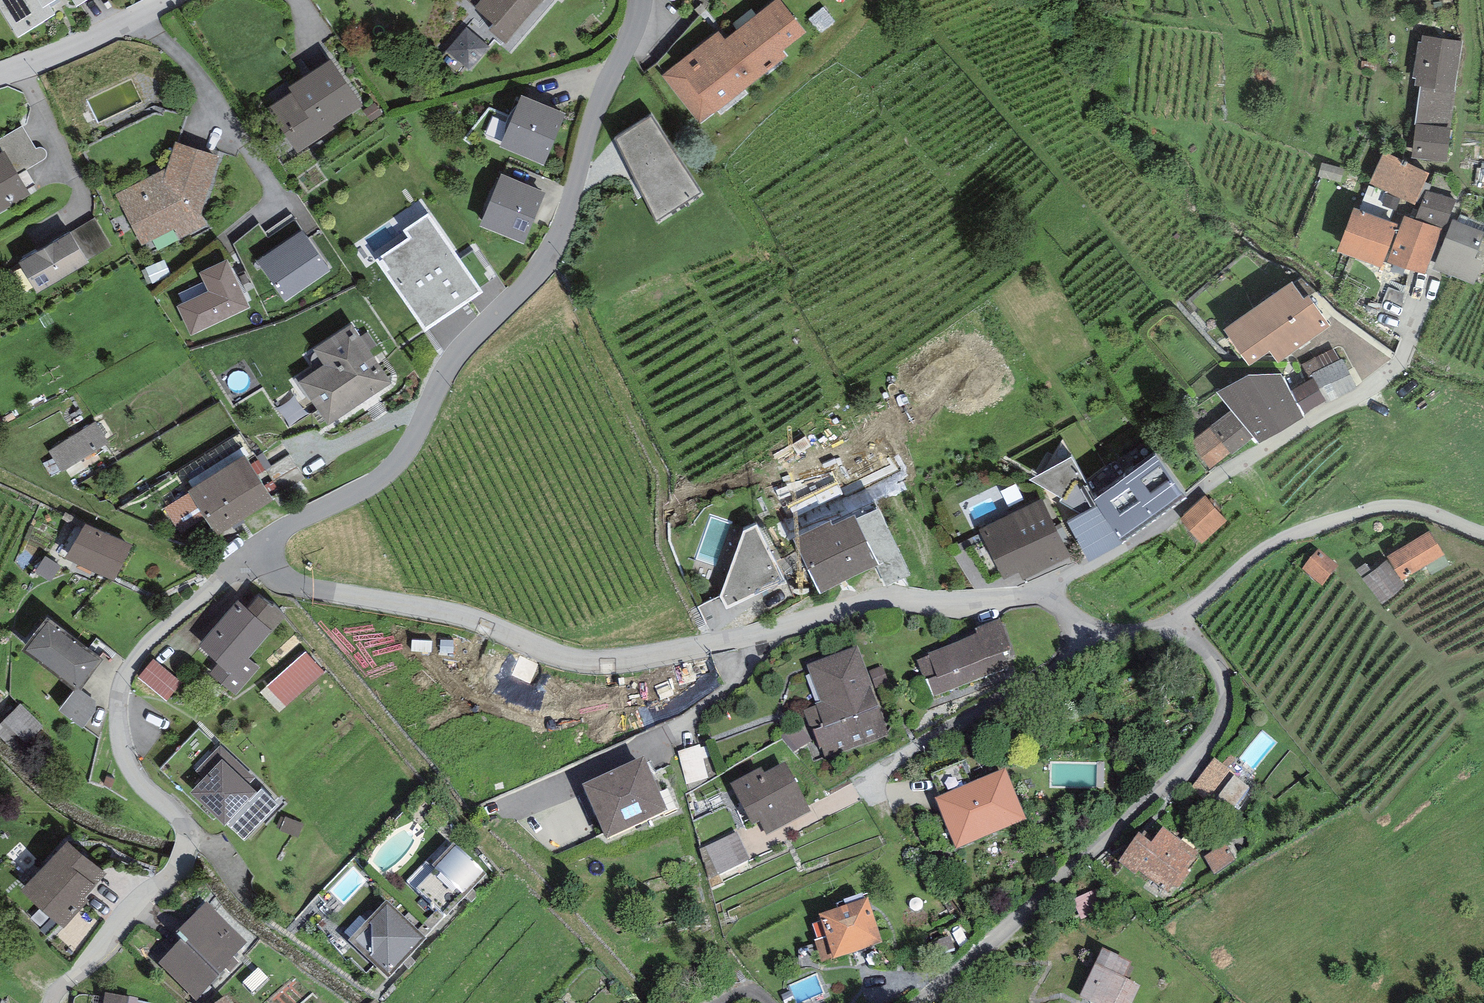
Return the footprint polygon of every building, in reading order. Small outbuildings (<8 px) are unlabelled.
[(19,36),(55,13),(49,4),(55,0),(0,0),(0,6),(19,36)] [(493,22),(488,29),(506,43),(543,0),(467,0),(493,22)] [(780,0),(774,0),(725,39),(719,31),(662,75),(700,124),(786,56),(782,50),(805,32),(780,0)] [(489,47),(465,27),(446,50),(469,70),(489,47)] [(1415,85),(1420,86),(1455,91),(1463,41),(1422,35),(1421,41),(1418,41),(1412,77),(1416,77),(1415,85)] [(331,58),(288,86),(292,91),(268,108),(298,153),(335,128),(332,125),(362,105),(331,58)] [(1420,86),(1415,123),(1450,128),(1455,91),(1420,86)] [(566,113),(521,94),(499,146),(544,165),(566,113)] [(651,115),(615,139),(657,220),(701,191),(651,115)] [(1450,128),(1415,123),(1411,158),(1446,163),(1450,128)] [(2,152),(5,150),(19,174),(42,160),(44,159),(45,158),(46,157),(46,155),(46,153),(46,152),(45,150),(44,149),(42,148),(41,147),(39,147),(37,148),(36,149),(22,125),(0,138),(0,147),(2,152)] [(219,156),(175,141),(165,167),(116,194),(142,246),(175,228),(181,240),(207,226),(200,214),(219,156)] [(0,153),(0,212),(30,194),(19,174),(5,150),(2,152),(0,153)] [(1429,172),(1383,152),(1369,185),(1398,196),(1415,204),(1429,172)] [(546,192),(502,173),(479,226),(523,244),(546,192)] [(1368,184),(1358,208),(1388,220),(1398,196),(1369,185),(1368,184)] [(1456,199),(1426,190),(1415,219),(1442,229),(1446,229),(1456,199)] [(1358,208),(1353,207),(1336,251),(1380,267),(1397,223),(1388,220),(1358,208)] [(483,292),(427,212),(402,229),(408,237),(376,259),(425,331),(483,292)] [(1415,219),(1404,215),(1387,261),(1426,275),(1442,229),(1415,219)] [(95,217),(70,232),(87,260),(112,245),(95,217)] [(1452,220),(1433,268),(1474,284),(1483,261),(1475,257),(1483,234),(1483,232),(1452,220)] [(69,231),(19,261),(38,293),(88,263),(87,260),(70,232),(69,231)] [(302,231),(256,261),(284,302),(329,271),(302,231)] [(208,292),(177,306),(190,335),(250,308),(228,258),(198,271),(208,292)] [(1291,283),(1225,329),(1250,365),(1270,351),(1278,362),(1330,326),(1308,295),(1302,298),(1291,283)] [(351,323),(312,349),(323,366),(299,382),(327,425),(391,383),(351,323)] [(1302,364),(1311,379),(1314,377),(1326,401),(1327,403),(1357,388),(1343,359),(1339,360),(1334,348),(1302,364)] [(1247,374),(1217,392),(1232,409),(1254,435),(1260,443),(1304,416),(1303,413),(1290,390),(1281,372),(1247,374)] [(1311,379),(1290,390),(1303,413),(1326,401),(1314,377),(1311,379)] [(1232,409),(1210,426),(1230,451),(1232,453),(1254,435),(1232,409)] [(96,422),(48,450),(61,471),(108,443),(96,422)] [(1230,451),(1210,426),(1190,443),(1210,467),(1230,451)] [(1155,454),(1124,478),(1156,519),(1187,496),(1155,454)] [(245,455),(188,491),(189,492),(205,518),(216,535),(273,499),(245,455)] [(1095,498),(1071,456),(1029,479),(1062,497),(1060,501),(1082,514),(1067,521),(1089,561),(1121,544),(1095,498)] [(1124,478),(1095,498),(1121,544),(1156,519),(1124,478)] [(965,501),(971,522),(1017,509),(1011,488),(965,501)] [(180,534),(205,518),(189,492),(164,508),(180,534)] [(1205,496),(1180,518),(1202,543),(1227,521),(1205,496)] [(1042,499),(979,529),(1004,579),(1019,571),(1023,579),(1070,555),(1042,499)] [(831,520),(793,538),(820,593),(879,564),(855,514),(833,525),(831,520)] [(131,545),(85,523),(66,557),(113,581),(131,545)] [(786,581),(757,524),(743,530),(721,595),(727,609),(786,581)] [(1387,556),(1402,580),(1403,579),(1426,565),(1432,575),(1450,564),(1429,531),(1387,556)] [(1320,553),(1302,572),(1320,589),(1338,570),(1320,553)] [(1386,560),(1362,578),(1382,604),(1405,587),(1386,560)] [(259,596),(247,608),(271,631),(285,616),(273,605),(271,608),(259,596)] [(247,608),(238,601),(198,646),(217,663),(209,672),(235,695),(260,667),(248,656),(271,631),(247,608)] [(103,659),(47,617),(22,650),(73,689),(77,692),(81,688),(103,659)] [(1000,626),(975,635),(977,639),(928,658),(928,659),(917,664),(932,701),(977,684),(979,690),(1010,678),(1003,660),(1012,656),(1000,626)] [(858,651),(807,670),(820,705),(815,707),(816,709),(803,714),(811,733),(805,736),(809,746),(814,761),(825,758),(826,760),(888,737),(871,692),(870,689),(872,688),(866,673),(858,651)] [(305,652),(260,692),(279,713),(324,673),(305,652)] [(181,683),(153,659),(138,678),(166,701),(181,683)] [(882,667),(866,673),(872,688),(870,689),(871,692),(889,685),(882,667)] [(94,699),(81,688),(77,692),(73,689),(58,710),(82,727),(96,711),(94,699)] [(20,703),(0,723),(0,737),(16,753),(43,726),(20,703)] [(809,746),(805,736),(798,729),(781,738),(795,754),(809,746)] [(703,749),(681,755),(690,785),(711,779),(703,749)] [(222,759),(190,792),(224,825),(226,823),(244,841),(279,805),(261,788),(257,793),(222,759)] [(1219,761),(1194,788),(1225,817),(1250,790),(1219,761)] [(645,767),(582,796),(606,847),(668,819),(645,767)] [(810,814),(785,769),(765,780),(761,773),(730,790),(752,830),(759,826),(767,839),(810,814)] [(1005,777),(936,805),(956,853),(1025,824),(1005,777)] [(1181,848),(1162,834),(1150,849),(1138,840),(1118,866),(1135,880),(1139,875),(1167,896),(1198,857),(1183,846),(1181,848)] [(68,840),(22,890),(63,928),(88,900),(85,897),(106,874),(68,840)] [(487,883),(453,851),(431,874),(434,877),(416,896),(448,925),(487,883)] [(868,907),(819,923),(833,965),(882,949),(868,907)] [(206,908),(174,942),(180,947),(158,970),(193,1002),(199,1002),(231,969),(228,966),(247,946),(206,908)] [(386,908),(348,948),(388,986),(426,946),(386,908)] [(1102,955),(1080,1002),(1134,1002),(1139,990),(1125,984),(1132,968),(1102,955)]
